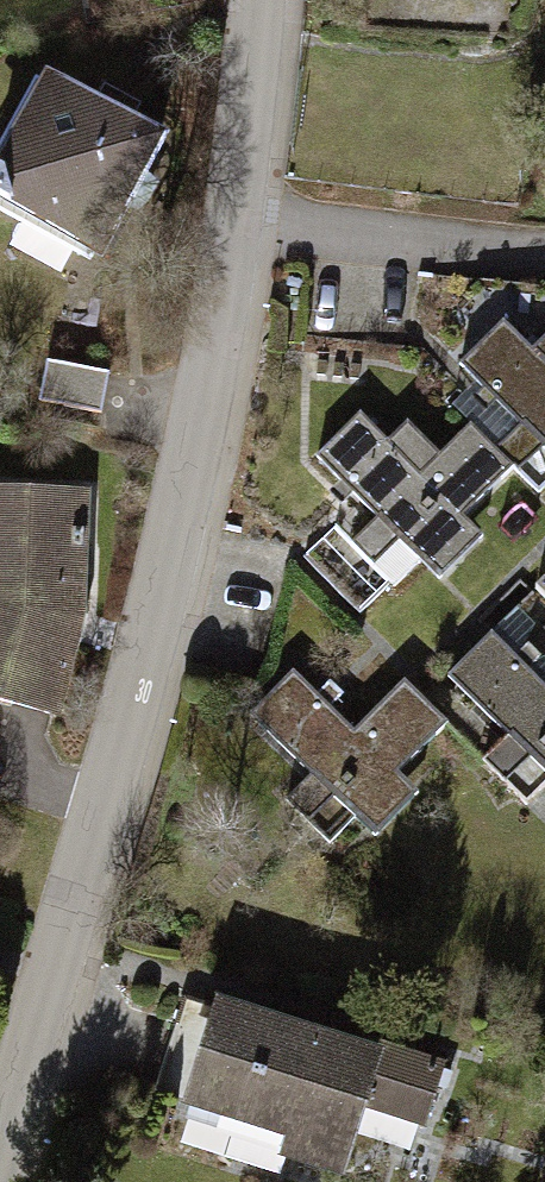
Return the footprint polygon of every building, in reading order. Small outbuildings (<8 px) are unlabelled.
[(0,166),(0,198),(97,251),(158,140),(47,80),(0,166)] [(459,363),(520,423),(494,449),(513,467),(538,493),(544,486),(544,335),(532,349),(503,320),(459,363)] [(105,370),(43,360),(37,400),(99,410),(105,370)] [(360,412),(316,456),(376,516),(351,541),(394,585),(419,560),(439,579),(482,537),(463,517),(513,467),(494,449),(470,424),(439,454),(406,421),(387,440),(360,412)] [(0,488),(0,701),(55,715),(81,613),(86,491),(0,488)] [(448,675),(507,736),(483,760),(526,804),(544,785),(544,685),(492,631),(448,675)] [(292,671),(250,714),(311,774),(286,799),(329,842),(354,816),(375,837),(418,793),(397,773),(448,722),(404,680),(354,731),(292,671)] [(321,1037),(183,995),(155,1085),(290,1128),(291,1151),(339,1165),(361,1096),(423,1117),(439,1063),(361,1039),(357,1053),(321,1043),(321,1037)]
